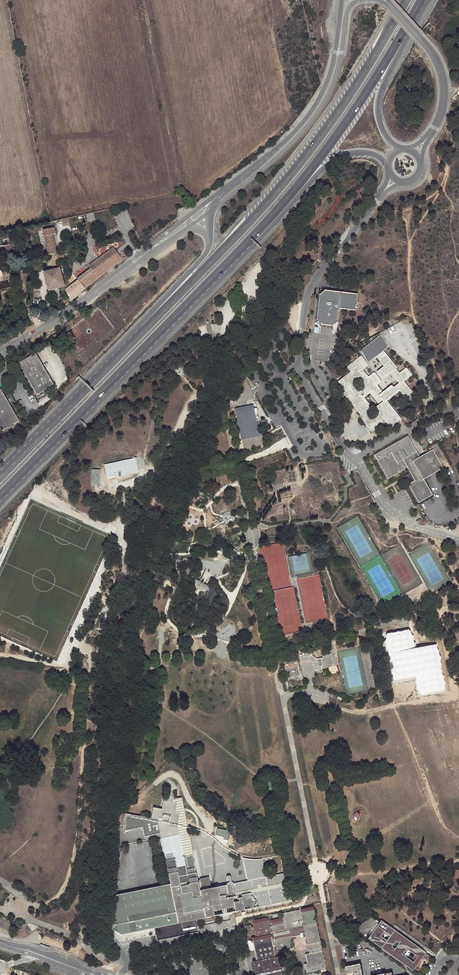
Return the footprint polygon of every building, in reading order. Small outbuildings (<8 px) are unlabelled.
[(88,209),(87,201),(79,203),(81,210),(88,209)] [(87,214),(88,221),(96,219),(94,212),(87,214)] [(35,218),(40,243),(42,243),(44,250),(57,248),(56,242),(49,243),(45,222),(48,222),(47,216),(35,218)] [(73,272),(74,273),(81,281),(118,253),(118,252),(115,249),(109,241),(85,259),(87,262),(86,262),(73,272)] [(44,284),(60,280),(55,262),(40,266),(44,284)] [(74,273),(61,284),(64,288),(66,293),(81,281),(74,273)] [(319,294),(316,320),(317,321),(319,323),(320,325),(332,326),(337,322),(339,309),(355,310),(356,305),(358,305),(358,301),(356,299),(357,294),(325,290),(319,294)] [(379,355),(380,355),(382,354),(381,353),(382,352),(381,351),(386,347),(378,337),(362,351),(370,360),(377,355),(378,356),(379,355)] [(349,366),(349,367),(352,371),(340,381),(347,391),(350,395),(348,397),(364,417),(362,419),(372,432),(385,422),(386,422),(387,422),(391,428),(397,423),(402,420),(387,402),(388,400),(400,391),(406,397),(412,392),(405,382),(405,381),(412,375),(407,369),(406,369),(400,373),(396,369),(397,369),(397,368),(397,367),(384,352),(382,354),(380,355),(378,358),(385,367),(379,371),(379,372),(378,372),(379,373),(383,378),(383,379),(384,379),(390,374),(391,373),(392,374),(399,382),(399,384),(394,388),(393,387),(392,386),(391,386),(380,394),(379,393),(382,391),(382,390),(376,383),(380,381),(374,374),(368,378),(361,369),(366,364),(361,357),(350,366),(349,366)] [(55,385),(37,353),(19,363),(25,374),(27,377),(37,395),(55,385)] [(1,389),(0,390),(0,428),(2,431),(20,421),(9,403),(7,399),(1,389)] [(252,408),(236,411),(240,433),(243,432),(244,437),(254,435),(254,430),(256,429),(255,422),(259,421),(256,409),(252,410),(252,408)] [(443,467),(433,451),(427,455),(421,458),(420,458),(409,438),(408,438),(416,452),(398,463),(390,448),(376,457),(388,479),(401,471),(408,468),(416,482),(409,486),(419,502),(433,494),(424,478),(430,475),(436,471),(443,467)] [(416,452),(408,438),(390,448),(398,463),(416,452)] [(128,462),(126,460),(107,465),(105,467),(107,475),(109,477),(115,475),(114,473),(122,471),(123,474),(129,472),(130,470),(128,462)] [(401,471),(409,486),(416,482),(408,468),(401,471)] [(117,492),(118,489),(117,483),(115,483),(114,480),(106,481),(105,484),(106,492),(109,494),(117,492)] [(317,659),(311,656),(310,652),(303,653),(303,654),(301,655),(301,656),(302,662),(310,660),(313,662),(315,670),(316,670),(322,669),(321,666),(322,666),(321,658),(320,658),(317,659)] [(323,658),(321,658),(322,666),(321,666),(322,669),(327,668),(327,669),(330,668),(330,667),(334,666),(331,654),(322,656),(323,658)] [(299,671),(298,668),(299,667),(298,665),(294,666),(293,667),(291,668),(290,667),(286,668),(286,670),(287,670),(287,673),(288,679),(290,678),(290,677),(294,677),(297,677),(297,676),(299,676),(301,676),(300,672),(299,671)] [(142,828),(143,833),(144,837),(160,834),(161,839),(179,835),(178,827),(180,812),(176,811),(177,803),(164,800),(162,809),(153,807),(151,819),(127,814),(126,827),(126,828),(125,830),(125,831),(133,830),(142,828)] [(228,838),(230,830),(218,828),(216,836),(228,838)] [(184,857),(179,835),(161,839),(170,884),(116,895),(112,930),(116,932),(119,933),(122,935),(214,916),(213,911),(235,907),(236,912),(296,899),(296,896),(294,894),(293,893),(291,891),(290,889),(289,887),(287,885),(285,879),(283,874),(264,877),(262,869),(261,860),(257,861),(251,861),(241,860),(245,881),(212,888),(209,877),(198,880),(193,855),(184,857)] [(280,967),(278,957),(276,957),(275,955),(278,955),(277,953),(277,950),(293,947),(291,937),(289,931),(304,928),(304,932),(301,932),(301,933),(300,933),(299,934),(299,935),(299,936),(299,937),(300,937),(300,938),(301,938),(302,938),(305,937),(309,953),(305,954),(307,963),(304,964),(306,973),(325,969),(312,907),(281,913),(282,918),(270,920),(272,926),(269,926),(267,917),(252,921),(255,937),(252,938),(252,940),(254,951),(256,961),(252,962),(255,974),(281,974),(281,971),(285,970),(284,966),(280,967)] [(400,934),(395,930),(392,927),(392,928),(389,926),(389,925),(382,920),(368,938),(409,968),(414,962),(413,962),(403,954),(407,948),(413,953),(414,951),(419,955),(423,950),(410,940),(409,942),(402,937),(403,936),(400,933),(400,934)] [(29,923),(27,925),(32,932),(39,927),(29,923)] [(289,931),(291,937),(299,935),(299,934),(300,933),(301,933),(301,932),(304,932),(304,928),(289,931)] [(426,952),(423,950),(419,955),(414,951),(413,953),(417,956),(413,962),(414,962),(409,968),(413,971),(426,952)] [(346,967),(348,974),(363,974),(361,965),(346,967)]
